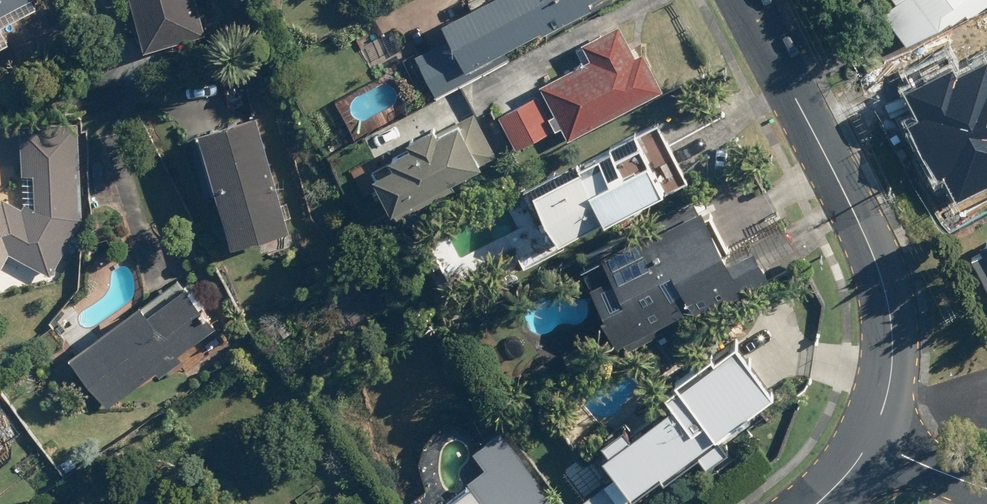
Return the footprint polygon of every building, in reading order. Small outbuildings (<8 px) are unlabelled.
[(35,8),(31,0),(0,0),(0,27),(35,8)] [(206,35),(197,0),(130,0),(144,52),(206,35)] [(441,20),(449,37),(415,54),(436,96),(509,60),(504,49),(542,31),(543,34),(595,8),(591,1),(593,0),(483,0),(441,20)] [(896,2),(884,10),(907,44),(929,29),(931,32),(965,9),(969,15),(985,4),(986,2),(986,0),(894,0),(896,2)] [(539,83),(568,139),(664,90),(643,50),(636,54),(620,23),(582,42),(590,58),(539,83)] [(906,132),(934,183),(945,176),(957,198),(986,183),(986,69),(984,63),(956,78),(951,69),(905,94),(921,124),(906,132)] [(537,93),(498,113),(517,149),(555,129),(537,93)] [(259,113),(199,130),(231,244),(291,227),(259,113)] [(373,175),(392,212),(484,165),(482,162),(498,154),(476,113),(439,132),(435,125),(407,140),(411,146),(389,157),(393,165),(373,175)] [(82,194),(78,120),(20,124),(24,203),(22,207),(3,196),(0,201),(0,271),(11,252),(52,276),(77,230),(76,230),(83,217),(83,207),(83,206),(82,194)] [(579,160),(523,189),(542,227),(549,223),(559,242),(663,188),(666,193),(689,181),(657,121),(609,146),(610,148),(580,163),(579,160)] [(574,260),(617,344),(693,306),(697,314),(771,277),(764,264),(796,248),(784,226),(752,242),(754,246),(730,258),(699,198),(574,260)] [(977,246),(980,251),(970,257),(986,289),(986,241),(977,246)] [(142,302),(68,355),(105,406),(156,370),(161,375),(183,359),(179,354),(218,326),(185,280),(146,308),(142,302)] [(737,338),(716,354),(713,350),(675,378),(678,382),(666,391),(674,402),(632,433),(625,423),(602,440),(609,450),(591,464),(605,483),(585,498),(589,503),(622,503),(621,503),(633,494),(634,495),(662,474),(664,478),(699,452),(707,463),(731,446),(720,431),(775,390),(737,338)] [(538,481),(539,480),(500,430),(472,451),(486,469),(469,482),(471,485),(446,503),(555,503),(538,481)] [(118,503),(169,503),(167,494),(118,503)]
